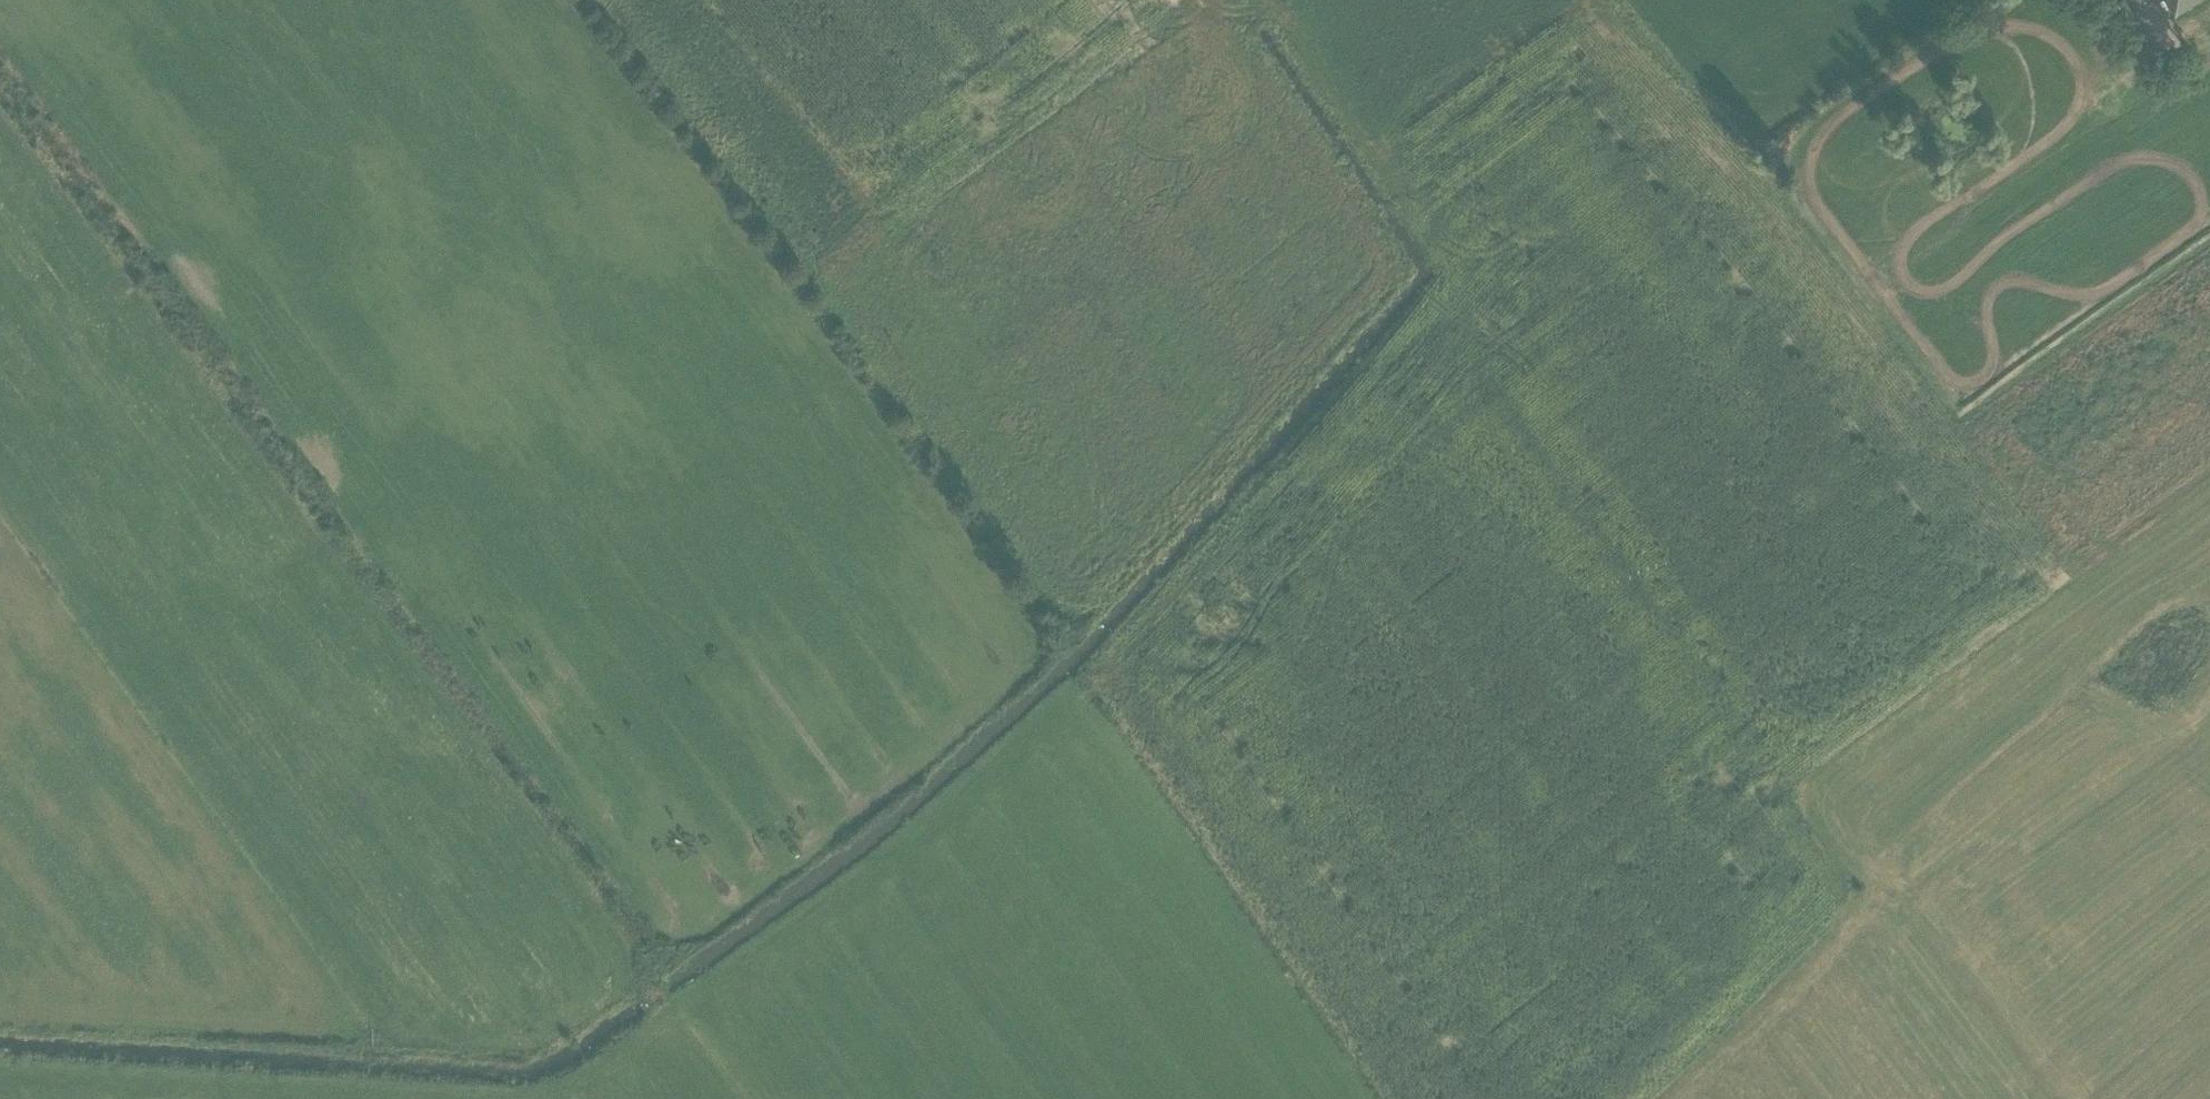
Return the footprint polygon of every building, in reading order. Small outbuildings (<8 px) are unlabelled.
[(2176,14),(2199,0),(2167,0),(2176,14)]
